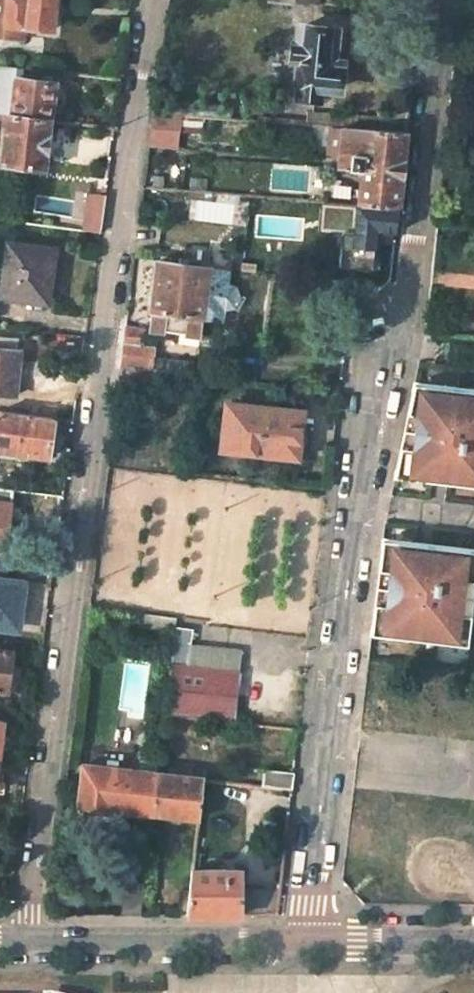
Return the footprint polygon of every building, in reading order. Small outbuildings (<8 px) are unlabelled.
[(7,20),(6,25),(51,30),(54,0),(0,0),(0,19),(7,20)] [(336,31),(337,29),(308,27),(307,33),(302,33),(301,42),(299,41),(298,61),(305,62),(303,85),(308,86),(307,100),(328,101),(331,88),(340,88),(342,63),(334,62),(336,31)] [(334,62),(342,63),(345,32),(336,31),(334,62)] [(58,73),(0,66),(0,115),(8,116),(52,122),(58,73)] [(376,115),(349,114),(347,128),(405,131),(406,112),(376,110),(376,115)] [(310,114),(310,126),(327,127),(331,127),(331,116),(310,114)] [(150,147),(174,149),(178,117),(154,115),(150,147)] [(45,174),(52,122),(8,116),(2,170),(45,174)] [(327,127),(325,153),(337,154),(338,127),(331,127),(327,127)] [(335,168),(356,170),(354,205),(396,207),(405,131),(347,128),(338,127),(337,154),(335,168)] [(97,237),(102,199),(87,197),(82,235),(97,237)] [(6,245),(0,287),(0,300),(41,305),(46,274),(51,275),(53,252),(6,245)] [(158,261),(149,328),(157,329),(179,332),(178,341),(197,344),(201,321),(224,324),(226,311),(234,309),(241,299),(237,287),(229,283),(231,270),(158,261)] [(155,347),(143,345),(144,330),(126,327),(121,365),(152,369),(155,347)] [(143,345),(155,347),(157,329),(149,328),(149,330),(144,330),(143,345)] [(10,399),(17,355),(12,354),(15,340),(0,338),(0,397),(10,399)] [(176,374),(152,371),(150,390),(174,392),(176,374)] [(413,384),(393,477),(473,484),(473,389),(413,384)] [(292,453),(297,414),(227,405),(221,452),(268,459),(269,450),(292,453)] [(46,457),(52,419),(0,413),(0,452),(46,457)] [(269,450),(268,459),(291,461),(292,453),(269,450)] [(2,552),(10,491),(0,489),(0,552),(2,552)] [(381,541),(370,635),(465,646),(473,575),(473,552),(381,541)] [(23,585),(2,583),(4,565),(0,564),(0,628),(18,630),(23,585)] [(136,615),(135,627),(170,632),(170,629),(171,621),(136,615)] [(181,645),(182,631),(170,629),(170,632),(166,666),(178,667),(181,645)] [(235,674),(237,652),(181,645),(178,667),(235,674)] [(10,653),(0,652),(0,692),(4,692),(10,653)] [(229,723),(235,674),(178,667),(166,666),(160,714),(229,723)] [(153,776),(154,767),(137,765),(136,774),(80,767),(76,806),(148,815),(153,776)] [(198,781),(199,768),(186,767),(185,772),(184,779),(198,781)] [(148,815),(196,821),(200,781),(198,781),(184,779),(185,772),(167,770),(165,777),(153,776),(148,815)] [(292,776),(261,772),(258,788),(290,792),(292,776)] [(239,890),(238,870),(191,870),(189,891),(186,910),(186,916),(276,917),(279,890),(239,890)] [(143,883),(125,882),(120,916),(139,916),(143,883)] [(189,891),(181,890),(179,909),(186,910),(189,891)]
